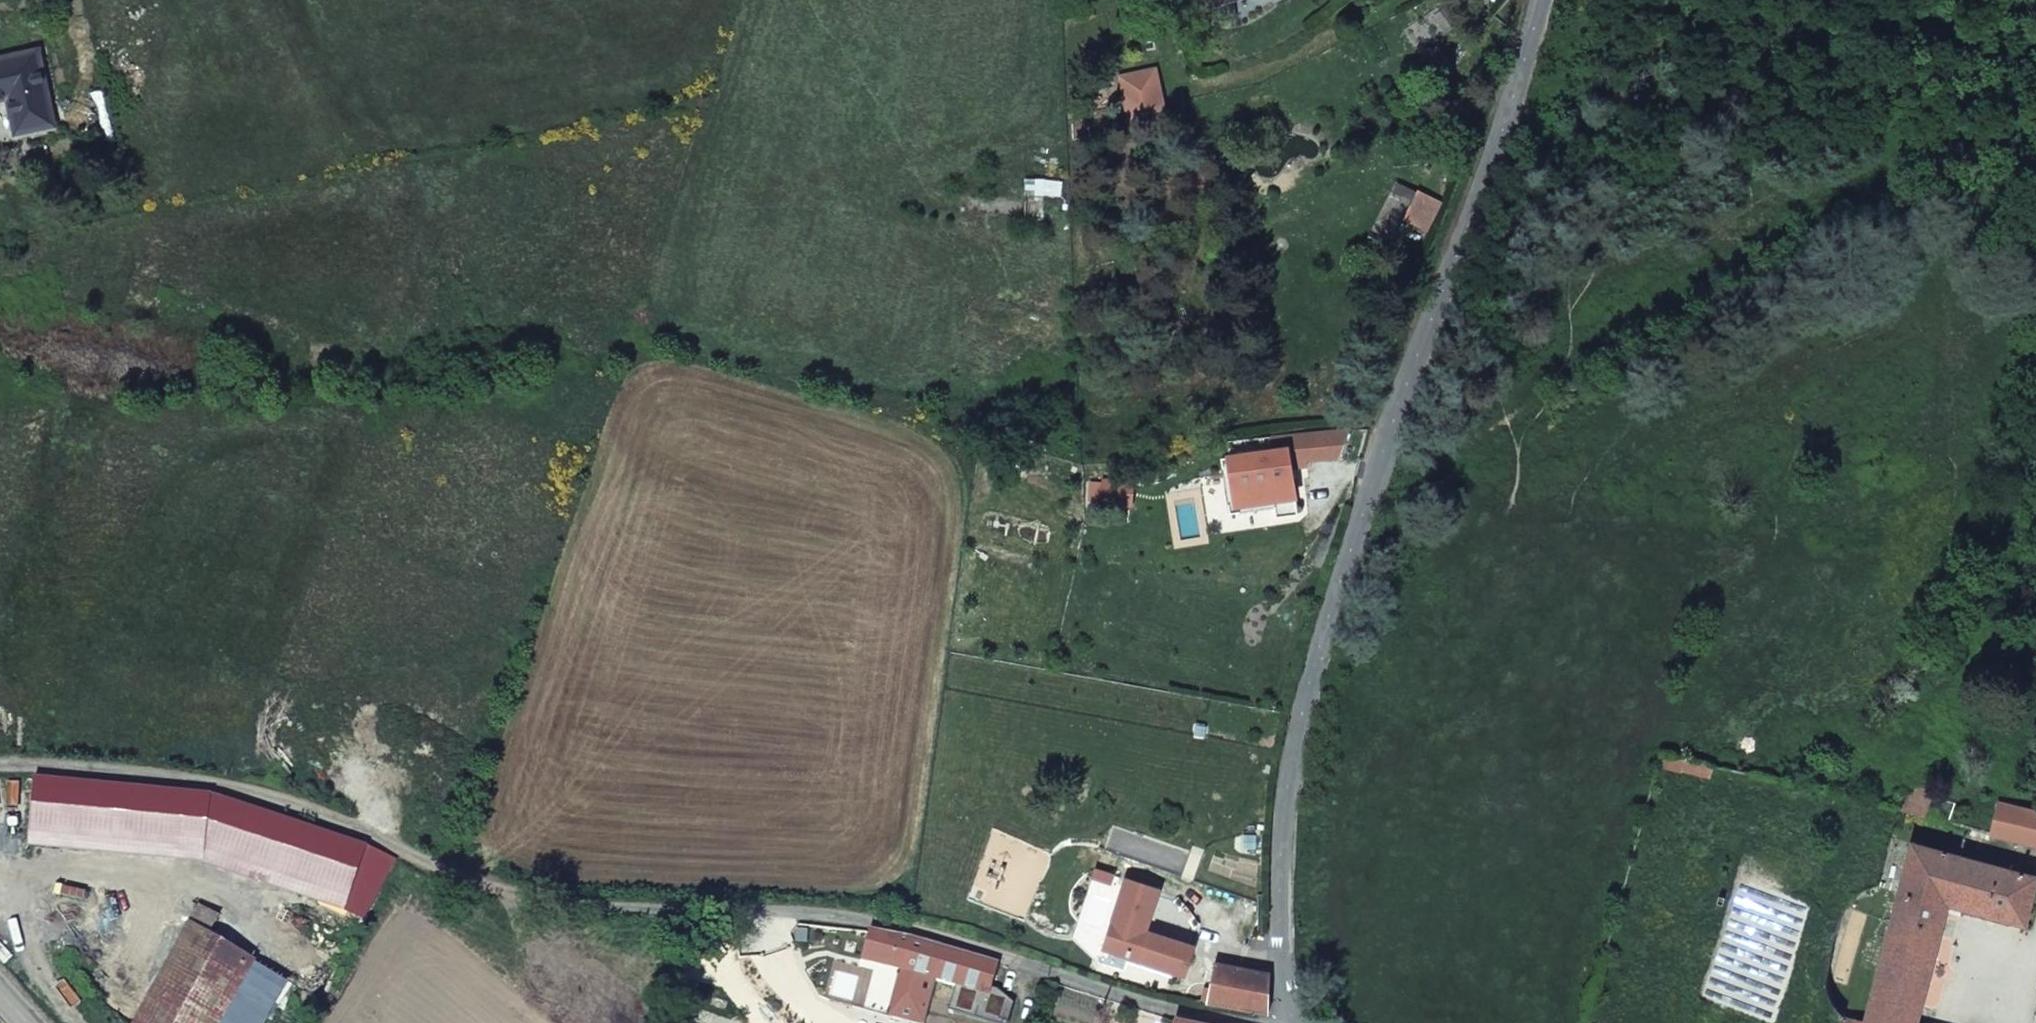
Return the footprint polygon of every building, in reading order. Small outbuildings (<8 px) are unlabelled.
[(52,125),(36,51),(0,59),(0,99),(7,98),(15,133),(52,125)] [(1158,70),(1124,78),(1132,111),(1166,103),(1158,70)] [(1227,457),(1234,506),(1272,501),(1270,486),(1291,484),(1286,451),(1227,457)] [(2009,820),(2002,851),(2035,859),(2035,828),(2009,820)] [(1964,923),(2035,940),(2035,890),(1917,862),(1878,1022),(1939,1022),(1964,923)] [(254,962),(208,935),(218,918),(200,908),(134,1022),(218,1022),(254,962)] [(1143,962),(1151,935),(1113,922),(1103,948),(1143,962)] [(900,937),(870,931),(865,952),(895,959),(900,937)] [(1192,948),(1151,935),(1143,962),(1183,975),(1192,948)] [(911,939),(900,937),(895,959),(905,961),(911,939)] [(998,965),(911,939),(905,961),(903,970),(988,996),(998,965)] [(254,962),(218,1022),(255,1022),(281,978),(254,962)] [(1214,965),(1206,1002),(1269,1014),(1270,975),(1214,965)] [(1006,1011),(999,1008),(996,1016),(1003,1019),(1006,1011)]
